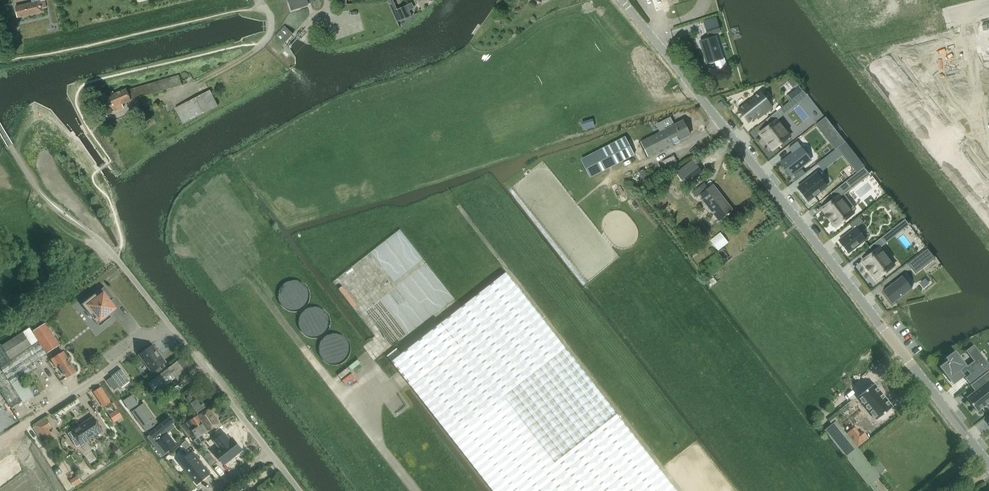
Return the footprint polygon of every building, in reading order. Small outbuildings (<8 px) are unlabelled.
[(15,6),(18,17),(42,12),(41,9),(46,8),(44,0),(43,0),(41,0),(31,0),(32,2),(15,6)] [(306,4),(313,2),(313,0),(289,0),(291,9),(306,4)] [(406,5),(396,9),(393,0),(388,0),(386,1),(396,22),(411,16),(406,5)] [(656,11),(669,6),(667,0),(652,0),(656,11)] [(307,16),(300,34),(310,38),(317,19),(307,16)] [(707,35),(719,31),(717,24),(705,28),(707,35)] [(292,34),(292,33),(284,25),(274,35),(283,43),(292,34)] [(723,57),(721,58),(715,36),(699,41),(706,63),(714,60),(716,67),(717,68),(719,69),(724,67),(725,66),(725,64),(723,57)] [(178,75),(127,90),(126,89),(114,94),(113,91),(110,92),(111,95),(106,97),(105,94),(96,97),(103,115),(112,112),(122,108),(121,104),(131,100),(131,99),(181,85),(178,75)] [(182,123),(217,105),(209,90),(174,108),(182,123)] [(769,124),(758,132),(772,150),(790,136),(776,119),(807,96),(803,91),(802,91),(790,101),(766,119),(769,124)] [(751,98),(737,109),(744,118),(748,122),(749,121),(756,115),(761,112),(763,115),(772,107),(760,92),(751,98)] [(659,132),(641,141),(648,155),(672,143),(675,144),(678,143),(679,139),(689,134),(682,120),(673,124),(669,117),(661,121),(655,124),(659,132)] [(583,128),(595,126),(594,118),(587,119),(587,120),(582,121),(583,128)] [(600,149),(588,155),(598,173),(601,172),(634,155),(624,136),(600,149)] [(792,152),(779,162),(790,175),(810,159),(796,142),(788,148),(792,152)] [(838,147),(819,161),(824,167),(842,153),(838,147)] [(665,165),(676,160),(673,155),(662,160),(665,165)] [(692,159),(675,172),(686,186),(703,173),(692,159)] [(801,169),(794,175),(796,179),(804,173),(801,169)] [(833,198),(820,208),(826,215),(825,215),(829,221),(830,220),(835,227),(853,213),(851,210),(854,208),(843,194),(851,188),(862,179),(856,172),(845,181),(830,193),(833,198)] [(816,173),(797,187),(807,200),(826,186),(816,173)] [(718,220),(732,209),(712,184),(708,188),(703,182),(692,191),(696,197),(699,195),(718,220)] [(853,229),(838,240),(848,252),(865,239),(856,227),(862,222),(858,217),(849,224),(853,229)] [(720,232),(710,240),(717,250),(727,242),(720,232)] [(872,252),(861,260),(866,267),(865,267),(870,273),(871,272),(876,279),(894,265),(880,247),(884,244),(880,238),(868,247),(872,252)] [(927,249),(908,263),(911,268),(918,263),(921,268),(934,258),(927,249)] [(390,362),(448,435),(492,490),(676,490),(505,272),(488,286),(465,304),(464,304),(390,362)] [(901,275),(882,291),(892,303),(911,288),(901,275)] [(307,288),(305,284),(301,282),(296,280),(291,280),(287,282),(283,285),(280,289),(279,294),(280,299),(282,303),(285,307),(290,309),(295,309),(299,308),(304,306),(307,302),(308,298),(309,293),(307,288)] [(90,298),(83,304),(87,310),(93,318),(100,327),(112,317),(109,313),(115,308),(110,302),(114,299),(105,287),(96,294),(90,298)] [(329,316),(326,312),(322,309),(317,308),(312,308),(308,310),(304,313),(302,317),(301,322),(301,327),(303,331),(307,334),(311,336),(316,337),(321,336),(325,334),(328,330),(330,326),(330,321),(329,316)] [(0,346),(0,391),(13,410),(34,396),(26,383),(27,382),(25,380),(24,381),(22,378),(37,368),(33,363),(47,354),(60,346),(46,323),(33,332),(30,328),(23,333),(3,346),(2,345),(0,346)] [(349,342),(346,338),(342,336),(337,334),(332,334),(328,336),(324,339),(322,343),(321,348),(321,353),(323,357),(327,361),(331,363),(336,363),(341,362),(345,360),(348,356),(350,352),(350,347),(349,342)] [(166,362),(153,345),(140,355),(152,372),(153,372),(160,367),(166,362)] [(969,366),(956,351),(947,358),(949,361),(941,367),(954,384),(965,376),(963,374),(967,371),(969,375),(966,377),(970,383),(988,368),(988,363),(982,355),(969,366)] [(76,372),(64,352),(52,360),(56,367),(59,365),(67,378),(76,372)] [(197,367),(186,355),(178,361),(188,374),(197,367)] [(178,381),(188,374),(178,361),(169,368),(148,383),(155,393),(175,378),(178,381)] [(160,367),(153,372),(156,375),(162,370),(160,367)] [(121,369),(112,376),(121,388),(131,381),(121,369)] [(966,398),(978,412),(986,405),(988,409),(988,373),(988,372),(970,385),(975,391),(966,398)] [(874,384),(858,397),(877,420),(893,407),(874,384)] [(101,387),(96,391),(105,407),(111,403),(101,387)] [(133,395),(124,401),(130,410),(139,405),(133,395)] [(191,404),(198,416),(209,432),(220,425),(209,409),(208,410),(206,407),(202,409),(197,400),(191,404)] [(159,424),(144,404),(133,411),(148,431),(159,424)] [(119,411),(111,417),(114,423),(123,418),(119,411)] [(203,436),(209,432),(198,416),(182,425),(198,446),(206,441),(203,436)] [(103,431),(94,417),(86,422),(86,423),(82,426),(81,425),(73,430),(73,431),(68,434),(75,445),(80,442),(82,445),(103,431)] [(170,417),(149,434),(150,434),(165,453),(165,454),(169,451),(177,444),(168,433),(170,432),(167,429),(173,424),(174,423),(174,422),(170,417)] [(47,443),(52,439),(41,422),(36,426),(47,443)] [(869,484),(874,490),(879,490),(872,482),(878,477),(878,476),(885,470),(879,462),(871,468),(836,423),(826,431),(869,484)] [(225,434),(215,441),(221,448),(215,453),(225,465),(242,450),(233,438),(230,441),(225,434)] [(187,440),(182,444),(186,450),(191,446),(187,440)] [(218,461),(211,452),(205,457),(211,465),(218,461)] [(193,453),(180,462),(197,484),(210,474),(193,453)] [(79,478),(72,483),(75,487),(82,483),(79,478)]
